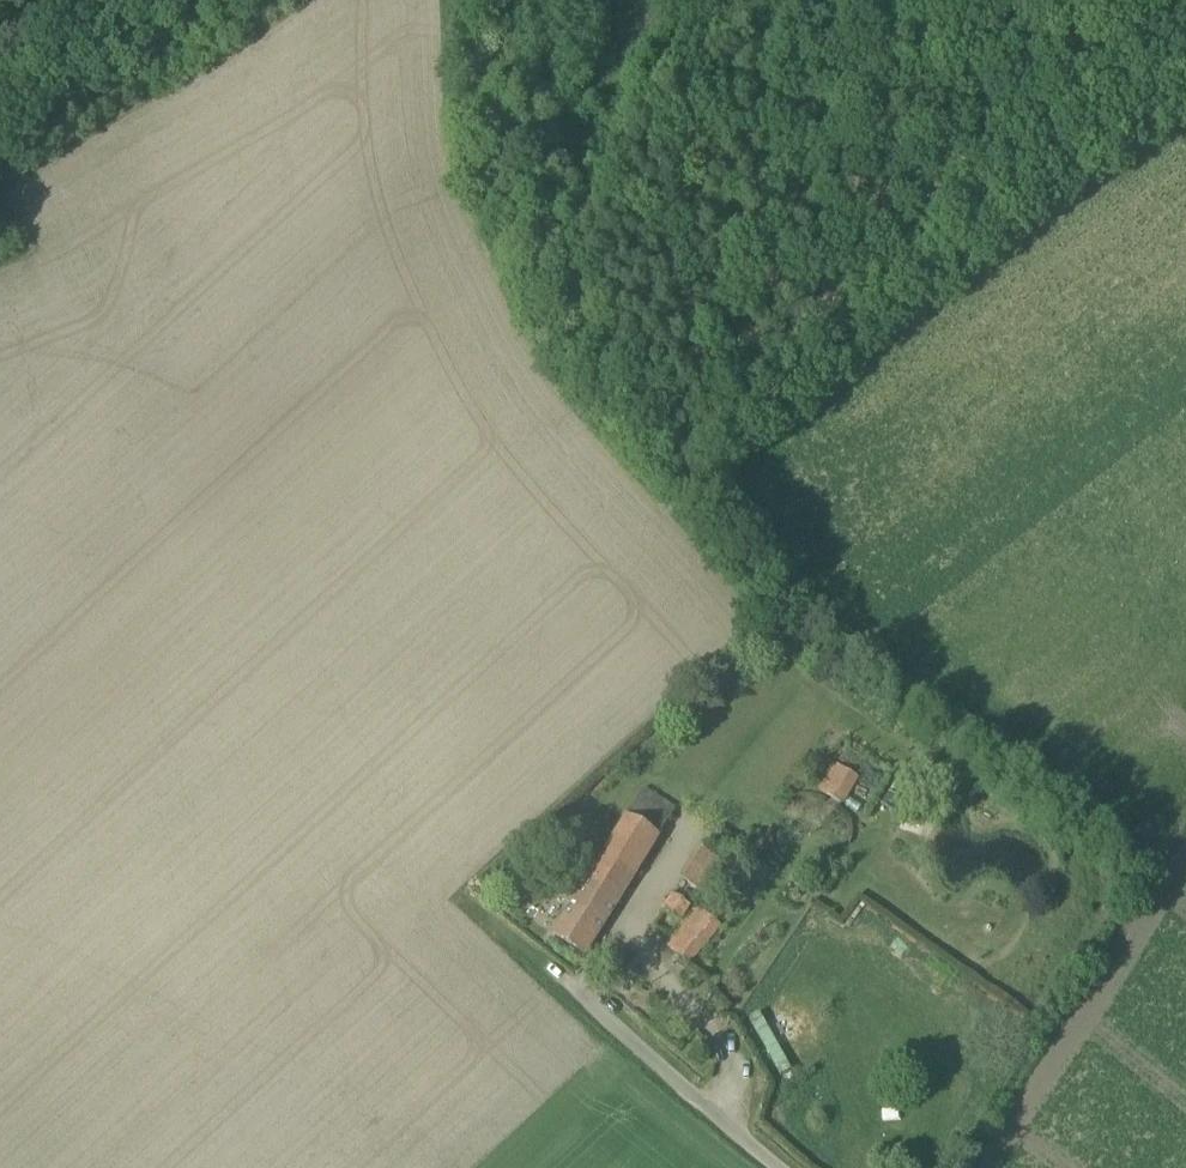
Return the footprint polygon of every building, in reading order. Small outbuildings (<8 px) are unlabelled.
[(857,779),(831,764),(816,791),(841,804),(857,779)] [(584,957),(597,936),(677,810),(645,790),(627,818),(626,816),(594,866),(581,857),(556,897),(571,906),(552,936),(584,957)] [(699,845),(680,875),(708,892),(727,862),(699,845)] [(525,899),(516,891),(509,898),(518,907),(525,899)] [(720,924),(700,907),(667,946),(687,963),(720,924)]
